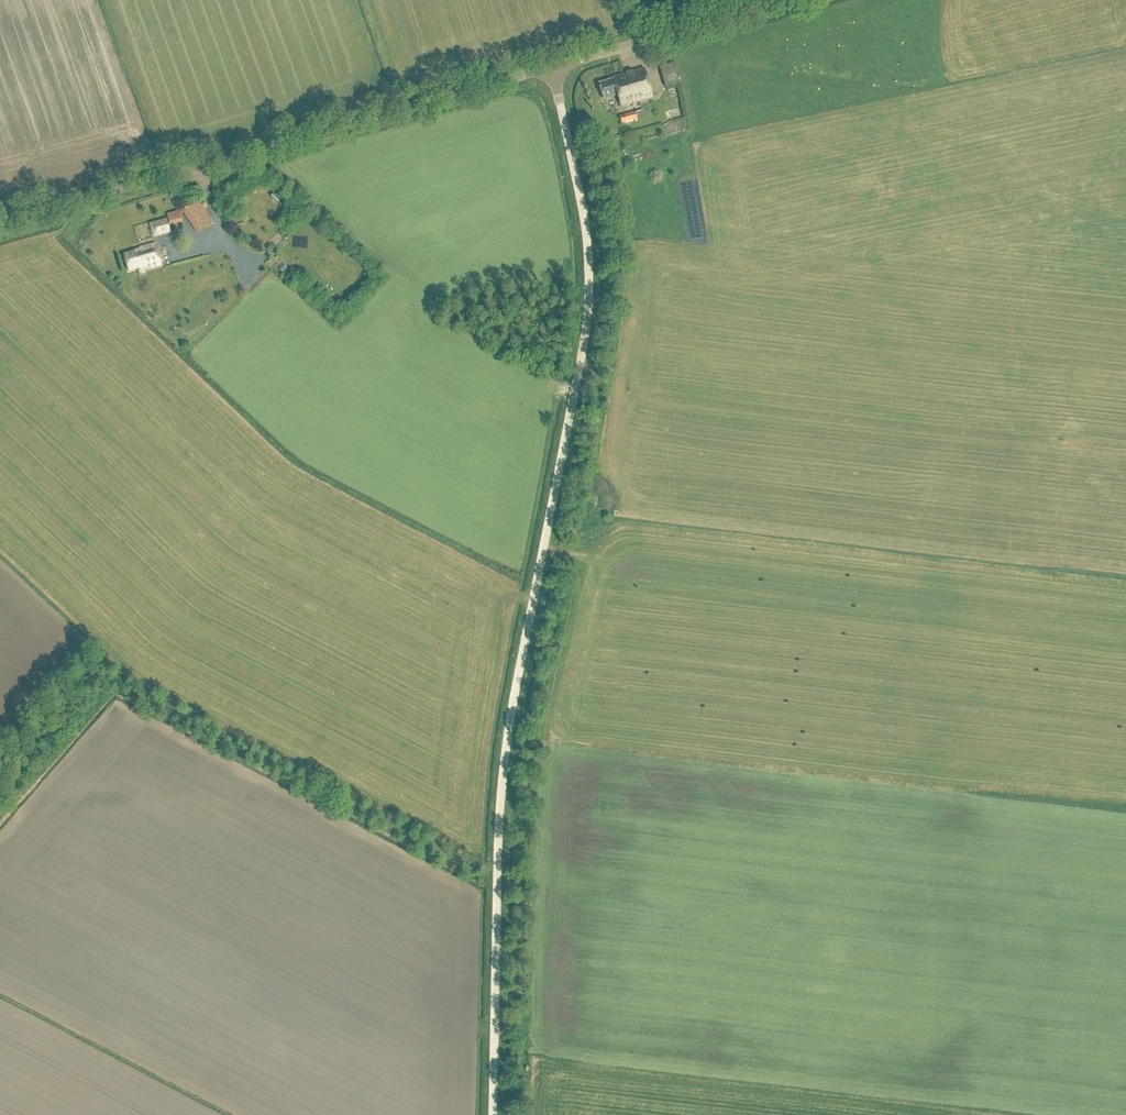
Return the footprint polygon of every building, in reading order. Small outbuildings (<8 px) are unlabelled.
[(659,68),(665,89),(679,85),(673,64),(659,68)] [(651,98),(643,69),(611,78),(612,80),(598,84),(602,101),(617,97),(620,106),(651,98)] [(588,103),(590,109),(601,105),(599,99),(588,103)] [(620,117),(622,124),(638,119),(636,112),(620,117)] [(602,117),(604,129),(620,127),(618,115),(602,117)] [(620,170),(616,156),(609,158),(613,172),(620,170)] [(184,212),(198,232),(214,221),(200,201),(184,212)] [(168,215),(171,227),(184,223),(180,211),(168,215)] [(148,224),(151,235),(169,230),(166,219),(148,224)] [(123,255),(127,271),(138,268),(138,270),(144,268),(145,270),(161,266),(154,242),(138,247),(139,249),(133,251),(133,252),(123,255)]
